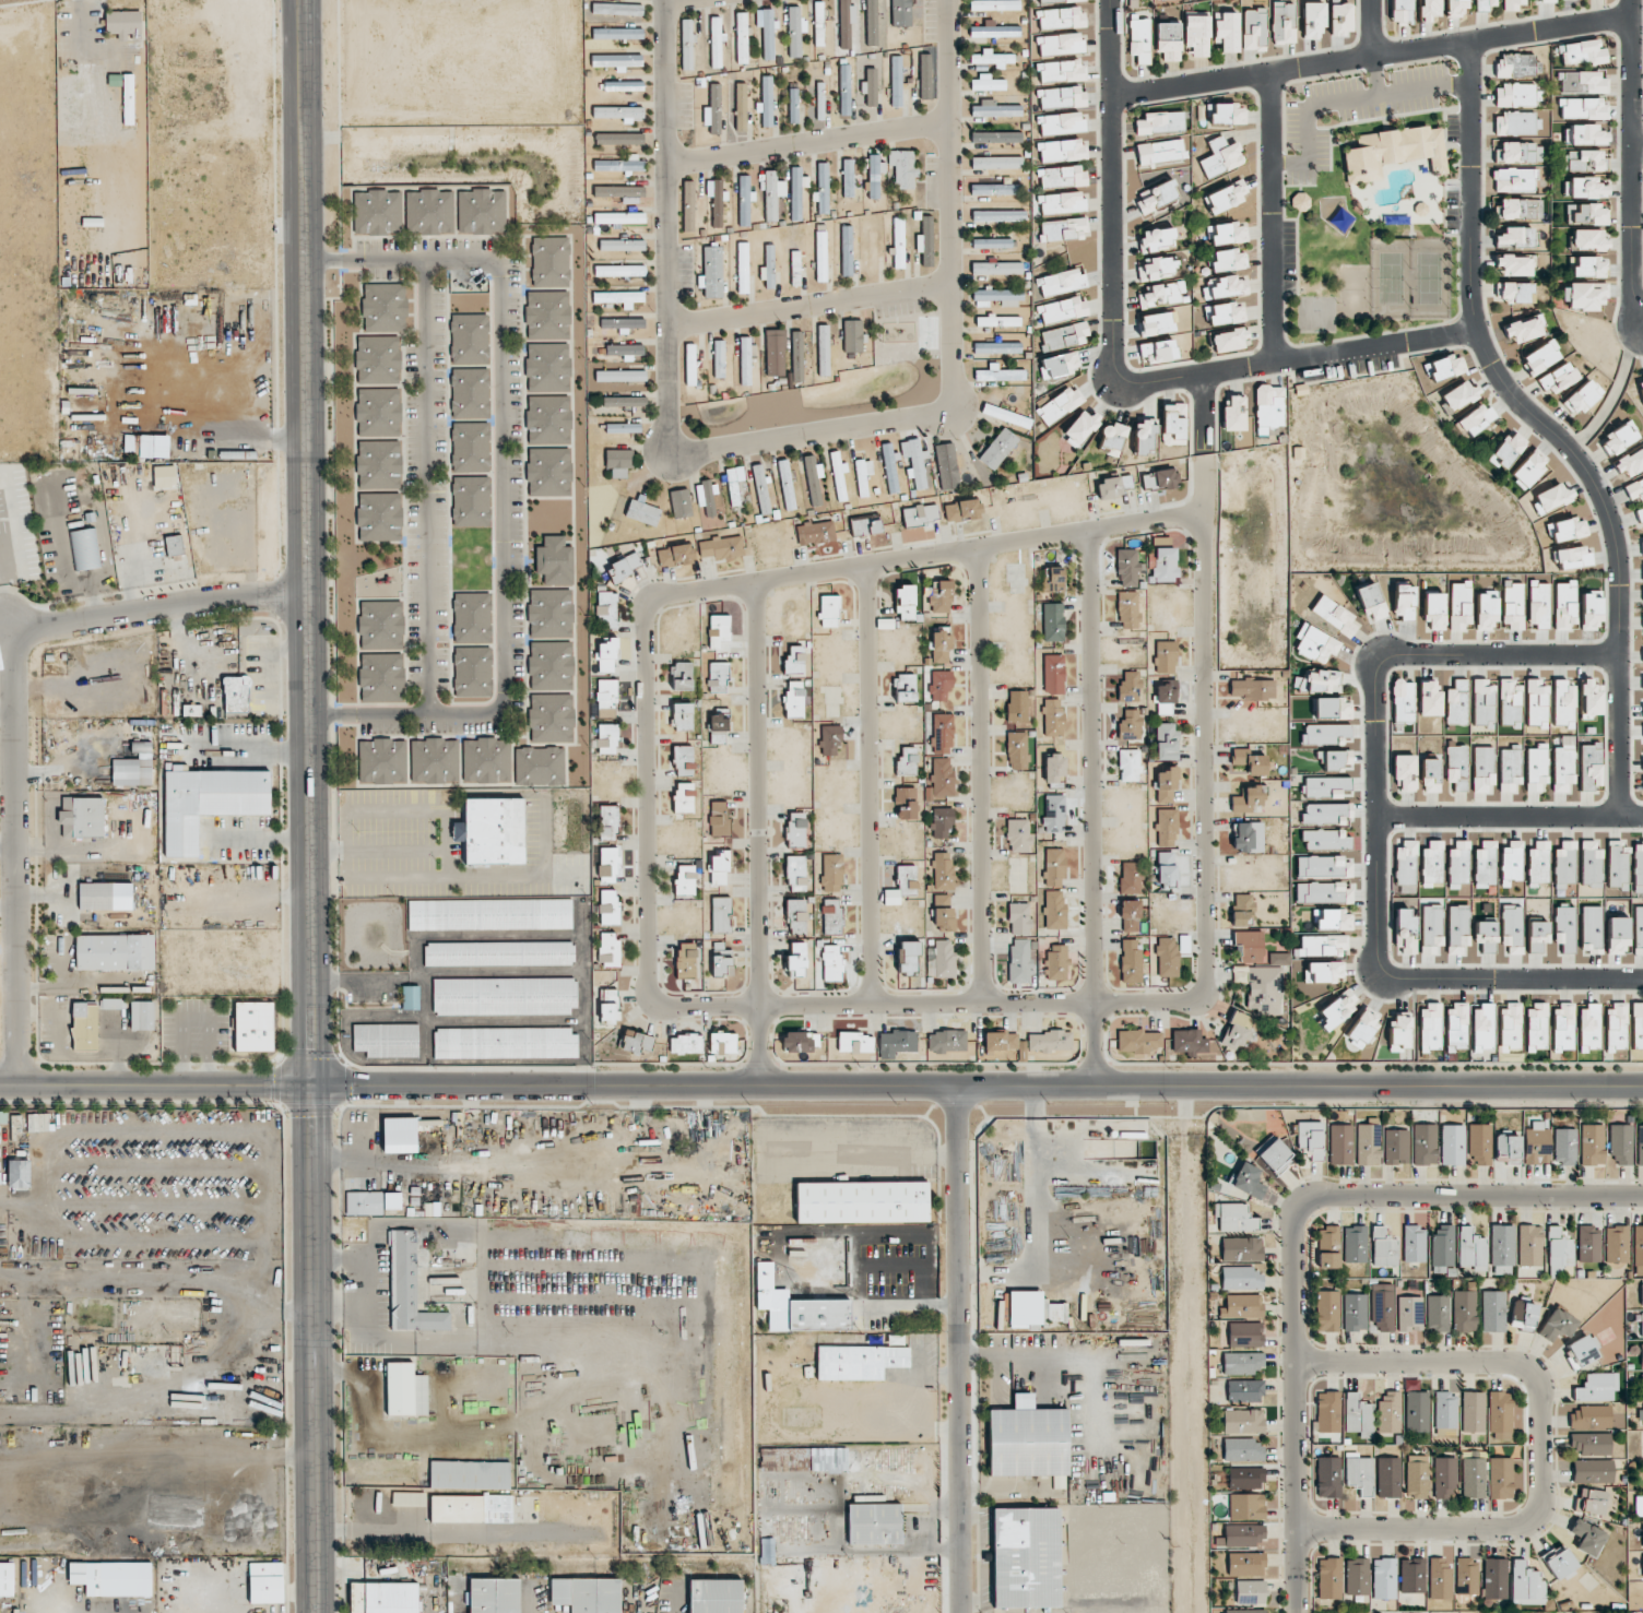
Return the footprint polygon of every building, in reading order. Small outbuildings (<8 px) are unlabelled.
[(851,23),(855,23),(855,5),(850,5),(850,0),(839,0),(838,49),(850,49),(851,23)] [(866,45),(878,45),(877,0),(865,0),(866,45)] [(891,27),(911,26),(911,0),(891,0),(891,27)] [(1020,11),(1020,0),(969,0),(969,10),(1020,11)] [(1411,0),(1391,0),(1390,24),(1410,24),(1411,0)] [(1440,0),(1420,0),(1421,20),(1431,20),(1431,16),(1440,16),(1440,0)] [(1466,0),(1446,0),(1446,17),(1465,17),(1466,0)] [(1496,0),(1475,0),(1475,8),(1496,9),(1496,0)] [(1503,10),(1523,10),(1523,0),(1503,0),(1503,10)] [(823,2),(813,2),(814,46),(824,46),(823,2)] [(1295,44),(1295,3),(1273,2),(1272,44),(1295,44)] [(643,5),(592,3),(592,13),(642,15),(643,5)] [(1324,3),(1303,3),(1302,39),(1324,39),(1324,3)] [(1330,37),(1352,36),(1351,4),(1330,4),(1330,37)] [(801,57),(801,32),(806,32),(806,19),(801,19),(800,6),(788,6),(789,58),(801,57)] [(1085,27),(1083,6),(1037,10),(1039,31),(1085,27)] [(776,60),(775,20),(773,20),(772,9),(762,9),(764,60),(776,60)] [(1267,9),(1244,9),(1243,50),(1266,51),(1267,9)] [(747,12),(736,13),(737,63),(747,63),(747,12)] [(1238,52),(1238,13),(1221,13),(1221,21),(1214,21),(1214,44),(1221,44),(1221,52),(1238,52)] [(1208,57),(1209,16),(1185,16),(1185,46),(1193,46),(1193,57),(1208,57)] [(720,17),(710,17),(712,68),(722,68),(720,17)] [(691,19),(681,19),(682,71),(693,70),(691,19)] [(1150,19),(1129,19),(1130,55),(1137,55),(1137,63),(1151,63),(1150,19)] [(1020,26),(995,26),(995,20),(984,20),(984,26),(969,27),(969,37),(1021,37),(1020,26)] [(1180,61),(1179,23),(1156,23),(1156,52),(1163,52),(1163,61),(1180,61)] [(643,28),(592,28),(592,39),(643,39),(643,28)] [(1038,36),(1039,55),(1083,52),(1082,33),(1038,36)] [(1558,45),(1562,68),(1607,61),(1605,48),(1599,49),(1598,39),(1558,45)] [(1014,53),(983,52),(983,54),(970,54),(970,63),(994,63),(994,69),(1005,69),(1005,63),(1014,63),(1014,53)] [(930,54),(919,54),(919,99),(931,99),(930,54)] [(592,55),(592,67),(616,67),(616,72),(625,72),(625,67),(642,67),(642,55),(592,55)] [(1538,56),(1495,55),(1495,76),(1537,77),(1538,56)] [(890,106),(901,106),(902,56),(891,56),(890,106)] [(1039,82),(1085,80),(1083,60),(1038,62),(1039,82)] [(850,115),(851,65),(839,64),(838,114),(850,115)] [(877,68),(865,68),(865,82),(860,82),(860,94),(865,93),(865,106),(877,106),(877,68)] [(1560,74),(1560,93),(1607,92),(1606,73),(1560,74)] [(1005,90),(1005,79),(990,79),(990,76),(971,76),(971,90),(1005,90)] [(643,82),(604,81),(604,90),(643,91),(643,82)] [(746,82),(735,82),(736,133),(747,133),(746,82)] [(1495,85),(1495,106),(1538,105),(1538,84),(1495,85)] [(1038,89),(1039,109),(1085,106),(1083,86),(1038,89)] [(798,88),(789,89),(790,123),(799,123),(798,88)] [(772,127),(772,89),(760,90),(760,127),(772,127)] [(720,92),(701,92),(702,134),(721,133),(720,92)] [(816,119),(823,119),(824,96),(816,96),(816,119)] [(1605,99),(1560,98),(1560,119),(1605,119),(1605,99)] [(996,105),(996,99),(979,100),(979,106),(971,106),(971,117),(1022,116),(1022,105),(996,105)] [(1245,109),(1237,109),(1237,103),(1208,104),(1209,124),(1245,122),(1245,109)] [(643,107),(593,108),(593,118),(623,117),(623,123),(632,123),(632,118),(643,118),(643,107)] [(1136,134),(1184,132),(1183,111),(1143,113),(1143,119),(1135,120),(1136,134)] [(1083,113),(1040,115),(1040,134),(1084,133),(1083,113)] [(1538,113),(1495,113),(1495,134),(1538,134),(1538,113)] [(1608,143),(1607,131),(1598,132),(1598,125),(1564,126),(1564,144),(1608,143)] [(1023,132),(971,132),(970,142),(1022,143),(1023,132)] [(644,146),(644,134),(594,134),(594,146),(644,146)] [(1198,161),(1207,180),(1245,162),(1236,141),(1227,145),(1222,134),(1206,142),(1212,154),(1198,161)] [(1136,144),(1138,164),(1185,159),(1183,139),(1136,144)] [(1085,160),(1084,140),(1039,142),(1040,162),(1085,160)] [(1542,144),(1497,142),(1497,161),(1541,162),(1542,144)] [(913,151),(888,151),(888,165),(895,165),(895,189),(917,189),(917,168),(914,168),(913,151)] [(1601,151),(1560,152),(1561,172),(1608,170),(1608,157),(1602,158),(1601,151)] [(880,173),(882,173),(882,155),(868,154),(867,198),(879,199),(880,173)] [(627,160),(594,160),(594,171),(644,172),(644,156),(627,156),(627,160)] [(971,169),(1023,169),(1023,156),(971,157),(971,169)] [(853,159),(842,159),(843,197),(854,197),(853,159)] [(817,214),(829,213),(828,163),(816,163),(817,192),(812,192),(812,201),(817,201),(817,214)] [(1038,188),(1085,186),(1085,166),(1038,168),(1038,188)] [(791,221),(802,221),(802,187),(809,187),(809,176),(802,177),(802,167),(790,167),(791,221)] [(1494,189),(1536,190),(1537,169),(1494,169),(1494,189)] [(764,222),(776,222),(777,171),(765,171),(764,222)] [(749,175),(738,176),(739,226),(750,226),(749,200),(755,200),(755,191),(749,191),(749,175)] [(1563,179),(1564,197),(1608,196),(1608,185),(1598,185),(1598,178),(1563,179)] [(712,228),(721,228),(722,179),(713,179),(712,228)] [(1250,197),(1241,179),(1203,197),(1211,215),(1250,197)] [(1142,212),(1179,201),(1172,180),(1136,192),(1142,212)] [(684,232),(694,232),(694,181),(683,181),(684,232)] [(970,195),(1022,195),(1022,184),(970,184),(970,195)] [(644,186),(594,186),(594,197),(644,197),(644,186)] [(454,188),(405,188),(405,235),(454,235),(454,188)] [(458,188),(458,234),(505,234),(505,188),(458,188)] [(402,189),(353,189),(353,235),(402,235),(402,189)] [(1087,211),(1086,199),(1080,199),(1080,193),(1038,194),(1039,213),(1087,211)] [(1497,219),(1542,219),(1542,199),(1497,199),(1497,219)] [(1566,205),(1566,223),(1607,224),(1608,205),(1566,205)] [(972,221),(1026,221),(1026,210),(971,211),(972,221)] [(644,213),(594,212),(593,222),(644,223),(644,213)] [(932,216),(921,216),(922,267),(933,266),(932,216)] [(892,218),(893,268),(905,268),(904,218),(892,218)] [(1040,220),(1040,241),(1086,239),(1085,219),(1040,220)] [(1210,245),(1248,241),(1246,226),(1238,227),(1237,222),(1208,225),(1210,245)] [(840,276),(853,275),(852,225),(840,225),(840,276)] [(1176,244),(1173,226),(1138,232),(1142,254),(1156,251),(1155,248),(1176,244)] [(1605,230),(1572,230),(1572,249),(1605,249),(1605,230)] [(815,282),(827,281),(826,231),(814,232),(815,282)] [(539,287),(570,287),(569,237),(538,237),(539,287)] [(1012,239),(971,239),(972,248),(1012,248),(1012,239)] [(645,241),(594,240),(594,250),(645,251),(645,241)] [(738,293),(749,293),(748,243),(737,243),(738,293)] [(764,245),(766,288),(775,288),(773,245),(764,245)] [(790,285),(801,285),(800,248),(790,248),(790,285)] [(1245,249),(1209,252),(1211,272),(1247,268),(1245,249)] [(700,254),(701,296),(723,296),(722,254),(700,254)] [(1501,275),(1530,276),(1531,255),(1495,255),(1495,266),(1502,266),(1501,275)] [(1138,258),(1139,279),(1176,278),(1175,257),(1138,258)] [(1571,257),(1571,277),(1603,277),(1602,257),(1571,257)] [(1022,263),(971,262),(970,274),(1022,274),(1022,263)] [(645,266),(595,265),(595,276),(645,276),(645,266)] [(1085,287),(1081,268),(1037,277),(1041,297),(1085,287)] [(1202,288),(1204,301),(1249,293),(1246,279),(1236,280),(1235,274),(1208,279),(1209,287),(1202,288)] [(1180,303),(1179,292),(1184,292),(1184,282),(1145,285),(1146,293),(1138,293),(1139,305),(1180,303)] [(1534,283),(1496,282),(1496,291),(1505,291),(1505,303),(1534,303),(1534,283)] [(362,332),(407,332),(407,283),(362,283),(362,332)] [(1602,311),(1603,284),(1564,283),(1564,310),(1602,311)] [(1022,290),(974,289),(973,306),(990,307),(990,301),(1000,301),(1000,306),(1021,307),(1022,290)] [(539,340),(570,339),(569,291),(538,291),(539,340)] [(593,292),(593,303),(622,302),(623,309),(632,309),(632,302),(644,302),(643,291),(593,292)] [(1042,325),(1086,314),(1081,295),(1037,306),(1042,325)] [(1244,306),(1234,307),(1234,303),(1205,305),(1207,325),(1246,322),(1244,306)] [(1175,331),(1172,311),(1139,316),(1142,336),(1175,331)] [(489,364),(489,314),(450,314),(450,364),(489,364)] [(1021,316),(975,317),(976,327),(1021,326),(1021,316)] [(1510,343),(1545,335),(1541,316),(1506,324),(1510,343)] [(645,318),(594,319),(595,331),(645,330),(645,318)] [(843,352),(862,352),(862,320),(842,320),(843,352)] [(1089,340),(1086,322),(1041,331),(1044,348),(1089,340)] [(828,325),(817,325),(818,376),(829,376),(828,325)] [(1213,351),(1243,350),(1242,339),(1248,338),(1248,328),(1231,329),(1232,332),(1212,333),(1213,351)] [(793,382),(803,382),(802,331),(792,332),(793,382)] [(355,336),(355,384),(400,384),(401,336),(355,336)] [(751,385),(750,337),(740,337),(741,385),(751,385)] [(1551,339),(1520,358),(1531,375),(1562,357),(1551,339)] [(1177,360),(1175,340),(1139,343),(1141,364),(1177,360)] [(1022,353),(1021,342),(973,343),(974,354),(1022,353)] [(539,392),(570,392),(569,343),(538,344),(539,392)] [(687,385),(696,385),(694,344),(685,344),(687,385)] [(606,345),(606,356),(623,355),(623,361),(633,361),(633,356),(643,356),(643,345),(606,345)] [(1043,379),(1080,371),(1076,351),(1039,359),(1043,379)] [(1451,358),(1451,356),(1425,362),(1429,380),(1466,372),(1462,356),(1451,358)] [(998,370),(998,362),(988,363),(988,370),(974,371),(974,381),(1026,380),(1025,370),(998,370)] [(1549,387),(1552,393),(1578,380),(1570,362),(1537,377),(1543,390),(1549,387)] [(612,371),(612,367),(595,367),(595,382),(646,381),(646,370),(612,371)] [(489,419),(489,368),(451,368),(451,419),(489,419)] [(1478,395),(1468,378),(1439,396),(1449,413),(1478,395)] [(1561,401),(1573,417),(1603,394),(1590,378),(1561,401)] [(1085,401),(1074,384),(1035,410),(1047,427),(1085,401)] [(356,388),(356,437),(401,437),(401,388),(356,388)] [(1228,396),(1228,406),(1221,406),(1222,431),(1245,430),(1244,395),(1228,396)] [(539,444),(570,445),(570,396),(539,396),(539,444)] [(646,397),(603,397),(603,406),(646,406),(646,397)] [(1468,437),(1495,417),(1483,401),(1456,421),(1468,437)] [(1028,418),(990,404),(987,414),(1025,428),(1028,418)] [(1185,405),(1162,404),(1162,444),(1185,445),(1185,405)] [(1102,423),(1085,408),(1061,435),(1078,450),(1102,423)] [(1098,445),(1109,450),(1108,454),(1116,457),(1128,428),(1109,420),(1098,445)] [(1607,440),(1601,444),(1608,456),(1640,438),(1630,420),(1604,435),(1607,440)] [(1134,454),(1156,454),(1155,421),(1133,421),(1134,454)] [(489,423),(451,423),(451,472),(489,472),(489,423)] [(640,424),(606,423),(606,433),(640,433),(640,424)] [(993,471),(1019,439),(1004,427),(978,458),(993,471)] [(1526,442),(1511,429),(1487,459),(1503,471),(1526,442)] [(899,441),(902,458),(909,457),(911,468),(905,469),(907,478),(913,477),(915,491),(927,488),(924,472),(932,470),(928,450),(921,451),(919,438),(899,441)] [(401,489),(401,440),(356,440),(356,489),(401,489)] [(900,492),(890,442),(879,444),(889,494),(900,492)] [(1623,470),(1627,476),(1642,468),(1642,446),(1611,462),(1617,473),(1623,470)] [(571,448),(539,448),(539,496),(571,496),(571,448)] [(1508,474),(1522,488),(1549,463),(1535,448),(1508,474)] [(606,468),(611,468),(611,478),(627,478),(627,468),(632,468),(632,450),(606,449),(606,468)] [(939,489),(958,487),(957,468),(963,468),(961,449),(936,451),(939,489)] [(828,452),(837,502),(848,500),(842,463),(841,463),(839,451),(828,452)] [(809,506),(821,505),(816,455),(804,456),(809,506)] [(794,509),(790,459),(779,460),(784,510),(794,509)] [(855,460),(857,497),(868,497),(867,474),(873,474),(872,460),(855,460)] [(751,465),(761,515),(772,513),(762,463),(751,465)] [(738,505),(736,468),(727,469),(729,506),(738,505)] [(1142,473),(1144,491),(1178,487),(1175,469),(1142,473)] [(1133,488),(1132,476),(1099,477),(1099,499),(1122,498),(1122,488),(1133,488)] [(490,527),(490,477),(452,477),(452,527),(490,527)] [(1642,500),(1642,478),(1623,486),(1630,501),(1638,497),(1640,501),(1642,500)] [(1569,487),(1563,490),(1559,482),(1531,496),(1540,514),(1574,498),(1569,487)] [(673,518),(691,516),(688,489),(670,491),(673,518)] [(402,493),(357,493),(357,541),(402,541),(402,493)] [(625,516),(656,526),(661,509),(630,499),(625,516)] [(944,503),(945,521),(981,519),(979,500),(944,503)] [(903,506),(903,523),(938,522),(938,505),(903,506)] [(1635,508),(1638,522),(1642,521),(1642,507),(1635,508)] [(880,520),(869,521),(868,515),(850,518),(853,537),(882,531),(880,520)] [(1547,525),(1551,544),(1588,534),(1583,515),(1547,525)] [(835,541),(833,520),(796,525),(798,545),(835,541)] [(68,531),(75,572),(102,567),(95,527),(68,531)] [(164,536),(167,557),(185,554),(182,534),(164,536)] [(538,574),(544,574),(543,584),(572,585),(573,546),(564,546),(564,535),(543,535),(543,546),(539,545),(538,574)] [(699,539),(700,558),(743,556),(742,536),(699,539)] [(659,567),(693,562),(691,543),(657,548),(659,567)] [(1557,569),(1593,564),(1591,552),(1585,553),(1584,546),(1555,549),(1557,569)] [(1176,547),(1153,548),(1154,582),(1177,582),(1176,547)] [(1137,587),(1137,571),(1144,571),(1144,562),(1137,563),(1137,549),(1118,549),(1118,587),(1137,587)] [(612,583),(632,574),(630,569),(642,564),(636,553),(605,566),(612,583)] [(693,564),(680,565),(680,576),(694,575),(693,564)] [(1063,567),(1042,567),(1043,592),(1063,592),(1063,567)] [(950,613),(951,581),(929,580),(928,612),(950,613)] [(1365,623),(1384,618),(1375,582),(1356,587),(1365,623)] [(1449,583),(1450,628),(1470,627),(1469,582),(1449,583)] [(1502,627),(1521,628),(1522,582),(1503,582),(1502,627)] [(1528,627),(1548,626),(1548,582),(1528,582),(1528,627)] [(1555,582),(1554,627),(1574,628),(1575,582),(1555,582)] [(1414,618),(1414,586),(1394,585),(1393,618),(1414,618)] [(914,586),(895,586),(897,620),(915,619),(914,586)] [(538,638),(572,638),(572,589),(538,589),(538,638)] [(1139,592),(1118,591),(1117,628),(1138,629),(1139,592)] [(453,642),(491,642),(492,593),(453,592),(453,642)] [(616,592),(598,592),(599,628),(617,627),(616,592)] [(1476,592),(1476,630),(1490,630),(1490,622),(1496,622),(1495,592),(1476,592)] [(1580,592),(1581,630),(1600,630),(1599,592),(1580,592)] [(1443,593),(1423,594),(1424,631),(1444,631),(1443,593)] [(1349,622),(1353,616),(1321,594),(1309,610),(1349,638),(1356,627),(1349,622)] [(839,596),(819,596),(819,627),(839,627),(839,596)] [(358,649),(404,649),(404,601),(358,601),(358,649)] [(1064,641),(1063,603),(1042,603),(1043,641),(1064,641)] [(709,649),(720,649),(720,640),(729,640),(729,615),(709,615),(709,649)] [(1323,664),(1328,652),(1335,656),(1341,642),(1302,622),(1294,638),(1299,640),(1295,650),(1323,664)] [(931,663),(949,663),(950,627),(932,627),(931,663)] [(598,671),(615,671),(616,640),(599,640),(598,671)] [(539,690),(573,690),(573,641),(539,641),(539,690)] [(1156,673),(1176,672),(1175,641),(1155,641),(1156,673)] [(783,673),(804,673),(804,645),(789,646),(789,657),(783,657),(783,673)] [(492,646),(453,646),(453,697),(492,697),(492,646)] [(404,653),(358,653),(359,702),(404,701),(404,653)] [(1043,694),(1064,694),(1064,655),(1044,655),(1043,694)] [(692,662),(673,662),(673,689),(692,689),(692,662)] [(727,662),(708,663),(709,692),(727,692),(727,662)] [(931,701),(946,700),(945,690),(952,690),(952,671),(930,671),(931,701)] [(1331,692),(1331,685),(1339,686),(1340,673),(1298,671),(1297,691),(1331,692)] [(1139,702),(1139,672),(1124,672),(1124,682),(1117,682),(1117,702),(1139,702)] [(915,674),(895,675),(896,702),(916,701),(915,674)] [(223,676),(223,716),(250,716),(250,676),(223,676)] [(598,717),(616,717),(615,679),(597,679),(598,717)] [(1176,679),(1169,679),(1169,685),(1156,686),(1156,704),(1164,704),(1164,703),(1176,703),(1176,679)] [(1275,699),(1274,679),(1230,680),(1230,696),(1243,696),(1243,700),(1275,699)] [(1467,679),(1454,679),(1454,689),(1447,689),(1447,724),(1467,724),(1467,679)] [(1493,730),(1493,679),(1473,679),(1474,730),(1493,730)] [(1546,726),(1546,679),(1527,679),(1527,726),(1546,726)] [(1580,715),(1601,716),(1601,685),(1591,684),(1591,679),(1581,679),(1580,715)] [(1420,716),(1442,716),(1441,692),(1435,692),(1435,680),(1419,681),(1420,716)] [(786,717),(803,717),(804,681),(786,681),(786,717)] [(1413,681),(1393,681),(1394,721),(1414,721),(1413,681)] [(1500,726),(1520,726),(1521,681),(1500,681),(1500,726)] [(1575,682),(1553,682),(1553,726),(1575,726),(1575,682)] [(1007,691),(1007,723),(1030,723),(1029,691),(1007,691)] [(538,742),(573,743),(573,694),(539,694),(538,742)] [(1314,718),(1350,719),(1351,699),(1315,698),(1314,718)] [(1062,699),(1042,699),(1043,737),(1063,736),(1062,699)] [(692,730),(692,703),(673,703),(674,730),(692,730)] [(200,705),(183,705),(183,716),(200,716),(200,705)] [(711,715),(710,743),(727,743),(728,710),(716,709),(716,715),(711,715)] [(1140,739),(1140,709),(1124,709),(1124,722),(1117,722),(1117,739),(1140,739)] [(953,714),(932,714),(931,754),(952,754),(953,714)] [(1156,723),(1156,760),(1178,760),(1177,723),(1156,723)] [(598,753),(617,753),(617,724),(598,724),(598,753)] [(1350,725),(1303,724),(1302,743),(1343,743),(1343,737),(1350,737),(1350,725)] [(820,726),(820,756),(836,755),(836,746),(843,745),(842,725),(820,726)] [(1027,732),(1006,732),(1007,770),(1028,769),(1027,732)] [(407,783),(406,737),(359,737),(359,783),(407,783)] [(458,737),(410,737),(410,783),(458,783),(458,737)] [(511,783),(511,737),(463,737),(463,783),(511,783)] [(1545,743),(1535,744),(1536,749),(1526,749),(1527,792),(1546,791),(1545,743)] [(1580,744),(1580,788),(1600,788),(1600,744),(1580,744)] [(1500,749),(1499,792),(1520,793),(1520,745),(1510,745),(1509,749),(1500,749)] [(693,746),(674,746),(675,775),(693,775),(693,746)] [(1467,746),(1447,746),(1447,782),(1454,782),(1454,791),(1467,791),(1467,746)] [(1553,746),(1553,793),(1573,793),(1574,746),(1553,746)] [(917,747),(901,747),(901,757),(897,757),(896,774),(916,775),(917,747)] [(1247,776),(1267,775),(1265,747),(1256,747),(1231,748),(1232,765),(1247,765),(1247,776)] [(1494,747),(1474,747),(1473,793),(1494,793),(1494,747)] [(1119,782),(1140,781),(1139,750),(1119,750),(1119,782)] [(1324,771),(1343,771),(1343,764),(1351,764),(1351,751),(1316,751),(1316,760),(1323,760),(1324,771)] [(1064,776),(1065,756),(1044,755),(1043,782),(1057,783),(1057,775),(1064,776)] [(1393,780),(1399,780),(1400,791),(1416,791),(1415,755),(1393,755),(1393,780)] [(931,758),(932,787),(925,787),(926,798),(953,797),(952,757),(931,758)] [(112,758),(112,786),(152,786),(152,758),(112,758)] [(1439,759),(1421,759),(1422,793),(1440,792),(1439,759)] [(199,815),(270,815),(270,770),(182,770),(182,766),(164,766),(165,857),(199,857),(199,815)] [(1175,766),(1156,767),(1157,803),(1176,802),(1175,766)] [(1304,778),(1305,798),(1341,797),(1341,789),(1351,788),(1351,777),(1304,778)] [(694,812),(693,783),(674,783),(675,812),(694,812)] [(1231,796),(1231,812),(1251,812),(1251,804),(1263,805),(1264,786),(1240,786),(1240,796),(1231,796)] [(916,787),(894,788),(895,819),(916,819),(916,787)] [(1043,832),(1063,833),(1064,795),(1044,795),(1043,832)] [(104,838),(104,797),(58,797),(58,838),(104,838)] [(525,798),(463,798),(463,821),(452,821),(452,841),(464,841),(464,864),(525,864),(525,798)] [(710,836),(728,835),(727,801),(710,801),(710,836)] [(1346,804),(1305,805),(1306,814),(1301,814),(1301,823),(1347,822),(1346,804)] [(617,806),(599,805),(599,839),(616,840),(617,806)] [(932,838),(946,838),(947,826),(953,826),(954,808),(932,807),(932,838)] [(1176,809),(1157,809),(1156,846),(1176,846),(1176,809)] [(787,846),(805,846),(806,813),(788,812),(787,846)] [(1007,820),(1007,853),(1030,852),(1029,819),(1007,820)] [(1236,823),(1237,839),(1233,839),(1233,852),(1263,851),(1263,822),(1236,823)] [(1302,830),(1302,840),(1306,840),(1306,850),(1352,848),(1351,836),(1344,836),(1344,829),(1302,830)] [(1417,840),(1397,840),(1396,884),(1415,885),(1417,840)] [(1442,882),(1442,840),(1428,840),(1428,848),(1422,848),(1422,887),(1432,887),(1432,882),(1442,882)] [(1449,849),(1448,882),(1468,882),(1469,840),(1455,840),(1455,849),(1449,849)] [(1495,883),(1496,840),(1481,840),(1481,849),(1475,849),(1474,882),(1495,883)] [(1522,880),(1522,840),(1509,840),(1509,848),(1501,848),(1502,887),(1509,887),(1509,880),(1522,880)] [(1582,886),(1602,886),(1602,849),(1596,849),(1596,840),(1582,840),(1582,886)] [(1609,888),(1628,888),(1628,847),(1622,847),(1622,840),(1608,840),(1609,888)] [(1642,893),(1642,841),(1635,840),(1634,893),(1642,893)] [(1530,882),(1549,882),(1549,841),(1529,841),(1530,882)] [(1561,841),(1560,849),(1555,849),(1555,884),(1575,884),(1576,841),(1561,841)] [(617,847),(599,847),(599,880),(616,880),(617,847)] [(1064,849),(1044,848),(1043,886),(1063,886),(1064,849)] [(954,890),(953,852),(933,853),(934,890),(954,890)] [(1175,852),(1156,852),(1157,884),(1176,884),(1175,852)] [(822,892),(842,891),(841,854),(821,854),(822,892)] [(806,856),(787,856),(788,891),(806,891),(806,856)] [(1297,877),(1352,876),(1352,863),(1343,863),(1342,856),(1297,857),(1297,877)] [(1120,893),(1141,894),(1142,862),(1120,862),(1120,893)] [(917,866),(898,865),(897,895),(916,895),(917,866)] [(79,910),(113,910),(113,882),(79,882),(79,910)] [(1352,903),(1352,888),(1343,889),(1343,882),(1296,883),(1296,903),(1352,903)] [(617,923),(617,889),(600,889),(600,923),(617,923)] [(1045,929),(1065,928),(1064,890),(1044,891),(1045,929)] [(1252,894),(1232,895),(1233,925),(1252,925),(1252,894)] [(712,897),(712,932),(731,932),(730,897),(712,897)] [(539,929),(572,929),(572,898),(538,899),(539,929)] [(806,934),(807,899),(788,899),(787,933),(806,934)] [(821,899),(822,934),(841,933),(840,899),(821,899)] [(1140,901),(1121,900),(1120,932),(1139,932),(1140,901)] [(1030,934),(1030,903),(1009,903),(1008,934),(1030,934)] [(1443,905),(1422,905),(1421,953),(1431,954),(1431,946),(1442,946),(1443,905)] [(1449,905),(1448,954),(1463,955),(1463,946),(1468,946),(1469,906),(1449,905)] [(1508,954),(1522,955),(1522,906),(1502,906),(1502,946),(1508,946),(1508,954)] [(1602,907),(1582,906),(1582,949),(1590,950),(1590,954),(1601,954),(1602,907)] [(1642,947),(1642,906),(1635,906),(1634,947),(1642,947)] [(954,930),(954,908),(933,907),(933,930),(954,930)] [(1574,907),(1555,907),(1555,944),(1562,944),(1562,952),(1575,952),(1574,907)] [(1415,916),(1409,916),(1409,908),(1395,909),(1396,954),(1416,954),(1415,916)] [(1353,929),(1352,914),(1344,914),(1344,909),(1320,909),(1320,919),(1316,919),(1316,930),(1353,929)] [(1627,917),(1608,917),(1608,954),(1627,955),(1627,917)] [(1543,951),(1543,943),(1549,943),(1548,921),(1528,922),(1529,952),(1543,951)] [(1495,922),(1475,922),(1475,943),(1481,943),(1481,952),(1496,952),(1495,922)] [(1262,931),(1233,931),(1234,945),(1240,945),(1240,963),(1263,962),(1262,931)] [(618,933),(600,932),(599,965),(618,966),(618,933)] [(75,934),(75,970),(155,970),(155,934),(75,934)] [(1298,936),(1299,956),(1345,955),(1345,935),(1298,936)] [(1178,976),(1177,937),(1156,937),(1157,977),(1178,976)] [(1030,983),(1030,974),(1032,974),(1030,938),(1008,939),(1010,983),(1030,983)] [(935,978),(956,977),(954,939),(934,940),(935,978)] [(1141,982),(1140,939),(1120,939),(1121,982),(1141,982)] [(538,965),(575,965),(575,941),(538,941),(538,965)] [(917,975),(917,942),(899,941),(898,974),(917,975)] [(695,978),(696,943),(677,942),(676,977),(695,978)] [(732,950),(723,950),(723,942),(713,942),(712,976),(731,976),(732,950)] [(806,942),(789,942),(788,976),(806,977),(806,942)] [(840,945),(821,945),(822,982),(841,982),(840,945)] [(1269,965),(1290,965),(1289,953),(1269,953),(1269,965)] [(1343,962),(1306,962),(1306,983),(1335,982),(1335,975),(1343,975),(1343,962)] [(1281,966),(1247,967),(1248,1008),(1257,1008),(1257,1015),(1283,1015),(1281,966)] [(539,1015),(571,1014),(571,1008),(577,1007),(577,977),(538,978),(539,1015)] [(419,986),(402,986),(402,1010),(419,1010),(419,986)] [(1324,1031),(1360,1004),(1348,988),(1318,1011),(1326,1020),(1319,1025),(1324,1031)] [(617,1023),(618,989),(604,989),(604,1003),(600,1003),(600,1023),(617,1023)] [(72,1001),(72,1051),(98,1051),(98,1001),(72,1001)] [(155,1030),(155,1001),(130,1001),(130,1030),(155,1030)] [(274,1051),(274,1001),(235,1001),(235,1051),(274,1051)] [(1466,1002),(1452,1002),(1452,1009),(1446,1009),(1446,1050),(1466,1050),(1466,1002)] [(1573,1003),(1560,1003),(1560,1009),(1552,1009),(1552,1051),(1573,1051),(1573,1003)] [(1642,1050),(1642,1003),(1631,1003),(1633,1050),(1642,1050)] [(1578,1008),(1579,1053),(1587,1052),(1587,1048),(1599,1047),(1599,1004),(1586,1004),(1586,1008),(1578,1008)] [(1625,1004),(1605,1005),(1606,1050),(1626,1049),(1625,1004)] [(1419,1005),(1420,1051),(1441,1051),(1440,1005),(1419,1005)] [(1492,1005),(1472,1006),(1473,1049),(1493,1049),(1492,1005)] [(1500,1053),(1520,1053),(1519,1005),(1499,1005),(1500,1053)] [(1526,1050),(1547,1050),(1546,1005),(1526,1005),(1526,1050)] [(1346,1034),(1362,1046),(1380,1021),(1363,1009),(1346,1034)] [(1252,1018),(1234,1010),(1220,1043),(1239,1051),(1252,1018)] [(1390,1052),(1410,1051),(1409,1012),(1390,1013),(1390,1052)] [(353,1024),(353,1051),(363,1051),(363,1058),(418,1058),(418,1024),(353,1024)] [(539,1057),(576,1057),(576,1027),(538,1027),(539,1057)] [(1172,1030),(1172,1053),(1208,1052),(1208,1038),(1201,1038),(1201,1029),(1172,1030)] [(966,1030),(927,1031),(928,1052),(966,1052),(966,1030)] [(1161,1030),(1117,1031),(1117,1053),(1161,1052),(1161,1030)] [(916,1053),(917,1031),(879,1031),(878,1052),(916,1053)] [(1018,1050),(1017,1033),(1008,1033),(1008,1031),(983,1032),(984,1051),(1018,1050)] [(1027,1052),(1072,1051),(1071,1031),(1027,1032),(1027,1052)] [(736,1033),(710,1033),(709,1053),(735,1053),(736,1033)] [(837,1052),(873,1052),(873,1034),(837,1033),(837,1052)] [(650,1045),(652,1041),(625,1034),(621,1049),(638,1053),(641,1043),(650,1045)] [(670,1053),(702,1053),(702,1035),(669,1035),(670,1053)] [(383,1153),(417,1153),(417,1117),(383,1117),(383,1153)] [(1525,1164),(1549,1164),(1550,1129),(1542,1129),(1543,1121),(1526,1121),(1525,1164)] [(1322,1122),(1297,1122),(1298,1149),(1311,1149),(1311,1160),(1323,1159),(1322,1122)] [(1357,1165),(1380,1165),(1380,1124),(1357,1125),(1357,1165)] [(1436,1124),(1413,1124),(1414,1165),(1437,1165),(1436,1124)] [(1491,1124),(1469,1124),(1469,1157),(1476,1157),(1476,1166),(1492,1166),(1491,1124)] [(1604,1124),(1581,1124),(1580,1165),(1603,1165),(1604,1124)] [(1352,1125),(1330,1125),(1330,1164),(1351,1165),(1352,1125)] [(1464,1165),(1465,1125),(1441,1125),(1441,1165),(1464,1165)] [(1632,1164),(1631,1125),(1609,1125),(1610,1165),(1632,1164)] [(1576,1129),(1554,1129),(1554,1165),(1576,1165),(1576,1129)] [(1409,1130),(1384,1130),(1385,1164),(1409,1164),(1409,1130)] [(1496,1163),(1520,1163),(1520,1136),(1495,1136),(1496,1163)] [(1275,1175),(1294,1157),(1275,1138),(1257,1155),(1275,1175)] [(1266,1186),(1256,1182),(1261,1169),(1240,1161),(1231,1187),(1261,1199),(1266,1186)] [(928,1181),(796,1183),(796,1224),(928,1222),(928,1181)] [(369,1214),(369,1192),(346,1192),(346,1214),(369,1214)] [(400,1192),(384,1192),(384,1209),(400,1209),(400,1192)] [(1248,1203),(1215,1204),(1216,1231),(1259,1230),(1259,1218),(1249,1218),(1248,1203)] [(1433,1266),(1453,1266),(1454,1225),(1434,1224),(1433,1266)] [(1317,1268),(1338,1269),(1339,1226),(1318,1225),(1317,1268)] [(1514,1266),(1513,1225),(1490,1225),(1491,1266),(1514,1266)] [(1541,1266),(1542,1225),(1519,1225),(1518,1266),(1541,1266)] [(1600,1262),(1599,1225),(1578,1225),(1578,1262),(1600,1262)] [(1344,1263),(1366,1263),(1366,1226),(1344,1226),(1344,1263)] [(1387,1226),(1372,1226),(1373,1266),(1398,1265),(1398,1239),(1388,1239),(1387,1226)] [(1404,1262),(1426,1262),(1426,1226),(1404,1226),(1404,1262)] [(1486,1271),(1486,1236),(1472,1236),(1472,1226),(1459,1226),(1459,1266),(1472,1266),(1473,1271),(1486,1271)] [(1549,1276),(1563,1275),(1562,1266),(1574,1266),(1573,1236),(1562,1237),(1562,1226),(1548,1226),(1549,1276)] [(1605,1227),(1606,1263),(1628,1263),(1628,1226),(1605,1227)] [(1642,1266),(1642,1226),(1634,1226),(1634,1266),(1642,1266)] [(390,1330),(451,1330),(451,1311),(417,1311),(417,1229),(391,1229),(390,1330)] [(1262,1237),(1221,1238),(1221,1261),(1263,1260),(1262,1237)] [(772,1261),(756,1262),(756,1289),(772,1289),(772,1261)] [(1222,1289),(1263,1289),(1263,1268),(1222,1268),(1222,1289)] [(1394,1332),(1393,1284),(1371,1284),(1372,1332),(1394,1332)] [(1340,1291),(1317,1291),(1316,1332),(1339,1332),(1340,1291)] [(1476,1291),(1453,1291),(1454,1331),(1476,1331),(1476,1291)] [(1482,1332),(1505,1332),(1505,1291),(1482,1291),(1482,1332)] [(1262,1294),(1223,1295),(1224,1318),(1262,1317),(1262,1294)] [(1366,1294),(1343,1294),(1344,1331),(1367,1331),(1366,1294)] [(1448,1331),(1449,1295),(1427,1295),(1427,1331),(1448,1331)] [(1422,1297),(1398,1297),(1399,1331),(1423,1331),(1422,1297)] [(789,1330),(850,1330),(850,1299),(788,1300),(789,1330)] [(1534,1331),(1537,1304),(1514,1301),(1511,1328),(1534,1331)] [(1067,1303),(1041,1303),(1041,1321),(1066,1322),(1067,1303)] [(1537,1335),(1551,1343),(1557,1332),(1567,1338),(1578,1321),(1555,1307),(1537,1335)] [(1263,1346),(1263,1322),(1228,1323),(1229,1347),(1263,1346)] [(1592,1333),(1567,1344),(1578,1367),(1602,1356),(1592,1333)] [(909,1367),(909,1347),(817,1346),(817,1380),(883,1380),(883,1367),(909,1367)] [(1263,1352),(1223,1353),(1223,1375),(1255,1374),(1255,1368),(1263,1368),(1263,1352)] [(428,1415),(428,1374),(416,1374),(416,1362),(386,1362),(386,1415),(428,1415)] [(1618,1373),(1583,1373),(1584,1388),(1574,1388),(1574,1401),(1613,1400),(1613,1391),(1618,1391),(1618,1373)] [(1263,1380),(1227,1381),(1227,1402),(1263,1402),(1263,1380)] [(1317,1392),(1317,1432),(1340,1432),(1340,1391),(1317,1392)] [(1379,1400),(1379,1433),(1401,1433),(1400,1391),(1384,1391),(1384,1400),(1379,1400)] [(1428,1391),(1405,1392),(1406,1432),(1429,1432),(1428,1391)] [(1436,1429),(1457,1428),(1456,1391),(1435,1392),(1436,1429)] [(1359,1392),(1345,1392),(1345,1432),(1360,1432),(1360,1438),(1372,1438),(1373,1402),(1358,1402),(1359,1392)] [(1462,1431),(1484,1432),(1485,1392),(1462,1392),(1462,1431)] [(1512,1432),(1513,1392),(1489,1392),(1489,1432),(1512,1432)] [(988,1476),(1068,1475),(1067,1408),(1033,1409),(1033,1393),(1012,1393),(1013,1409),(987,1409),(988,1476)] [(1611,1406),(1569,1407),(1569,1428),(1611,1428),(1611,1406)] [(1223,1433),(1263,1433),(1264,1410),(1223,1409),(1223,1433)] [(1571,1434),(1571,1454),(1611,1453),(1610,1433),(1571,1434)] [(1224,1439),(1223,1461),(1264,1461),(1264,1440),(1224,1439)] [(812,1469),(847,1468),(847,1448),(811,1448),(812,1469)] [(1373,1458),(1359,1457),(1359,1453),(1347,1453),(1346,1484),(1360,1485),(1359,1495),(1372,1496),(1373,1458)] [(1406,1498),(1428,1498),(1429,1455),(1407,1455),(1406,1498)] [(1340,1457),(1317,1457),(1318,1498),(1341,1498),(1340,1457)] [(1377,1498),(1401,1498),(1401,1458),(1378,1457),(1377,1498)] [(1456,1458),(1435,1457),(1434,1499),(1456,1499),(1456,1458)] [(1485,1498),(1485,1458),(1462,1458),(1463,1498),(1485,1498)] [(1489,1458),(1490,1498),(1514,1498),(1513,1458),(1489,1458)] [(1613,1459),(1572,1460),(1573,1483),(1613,1483),(1613,1459)] [(429,1489),(510,1489),(510,1461),(429,1461),(429,1489)] [(1228,1468),(1228,1489),(1264,1488),(1264,1467),(1228,1468)] [(1064,1488),(1064,1476),(1052,1476),(1053,1488),(1064,1488)] [(1575,1511),(1604,1515),(1608,1492),(1579,1487),(1575,1511)] [(392,1506),(424,1506),(424,1492),(392,1492),(392,1506)] [(511,1494),(430,1494),(430,1523),(511,1523),(511,1494)] [(1265,1494),(1230,1494),(1230,1519),(1264,1519),(1265,1494)] [(901,1544),(901,1503),(847,1504),(847,1544),(901,1544)] [(1059,1508),(991,1509),(992,1608),(1060,1607),(1059,1508)] [(1569,1532),(1581,1538),(1575,1549),(1597,1559),(1609,1534),(1576,1518),(1569,1532)] [(1265,1545),(1265,1524),(1224,1525),(1225,1546),(1265,1545)] [(1578,1572),(1566,1546),(1543,1557),(1555,1583),(1578,1572)] [(1265,1552),(1228,1553),(1228,1576),(1265,1575),(1265,1552)] [(1319,1558),(1318,1599),(1342,1599),(1343,1559),(1319,1558)] [(1368,1558),(1346,1559),(1347,1595),(1369,1595),(1368,1558)] [(1395,1558),(1373,1559),(1373,1599),(1396,1599),(1395,1558)] [(1430,1599),(1452,1598),(1452,1567),(1446,1567),(1446,1558),(1429,1558),(1430,1599)] [(1457,1595),(1478,1594),(1478,1558),(1456,1558),(1457,1595)] [(1507,1558),(1484,1558),(1484,1599),(1507,1599),(1507,1558)] [(1401,1593),(1425,1592),(1425,1559),(1401,1559),(1401,1593)] [(1545,1604),(1545,1580),(1540,1580),(1540,1570),(1526,1570),(1526,1559),(1512,1559),(1513,1604),(1545,1604)] [(14,1597),(14,1562),(0,1562),(0,1597),(14,1597)] [(152,1596),(152,1562),(69,1562),(69,1585),(84,1585),(84,1596),(152,1596)] [(283,1562),(249,1562),(249,1603),(283,1603),(283,1562)] [(520,1578),(468,1578),(468,1612),(520,1612),(520,1578)] [(619,1578),(550,1579),(551,1604),(570,1604),(570,1612),(619,1612),(619,1578)] [(689,1579),(689,1612),(742,1612),(742,1580),(689,1579)] [(1265,1580),(1236,1581),(1237,1604),(1266,1603),(1265,1580)] [(418,1582),(350,1582),(350,1612),(418,1612),(418,1582)] [(448,1592),(448,1612),(459,1612),(459,1592),(448,1592)]
